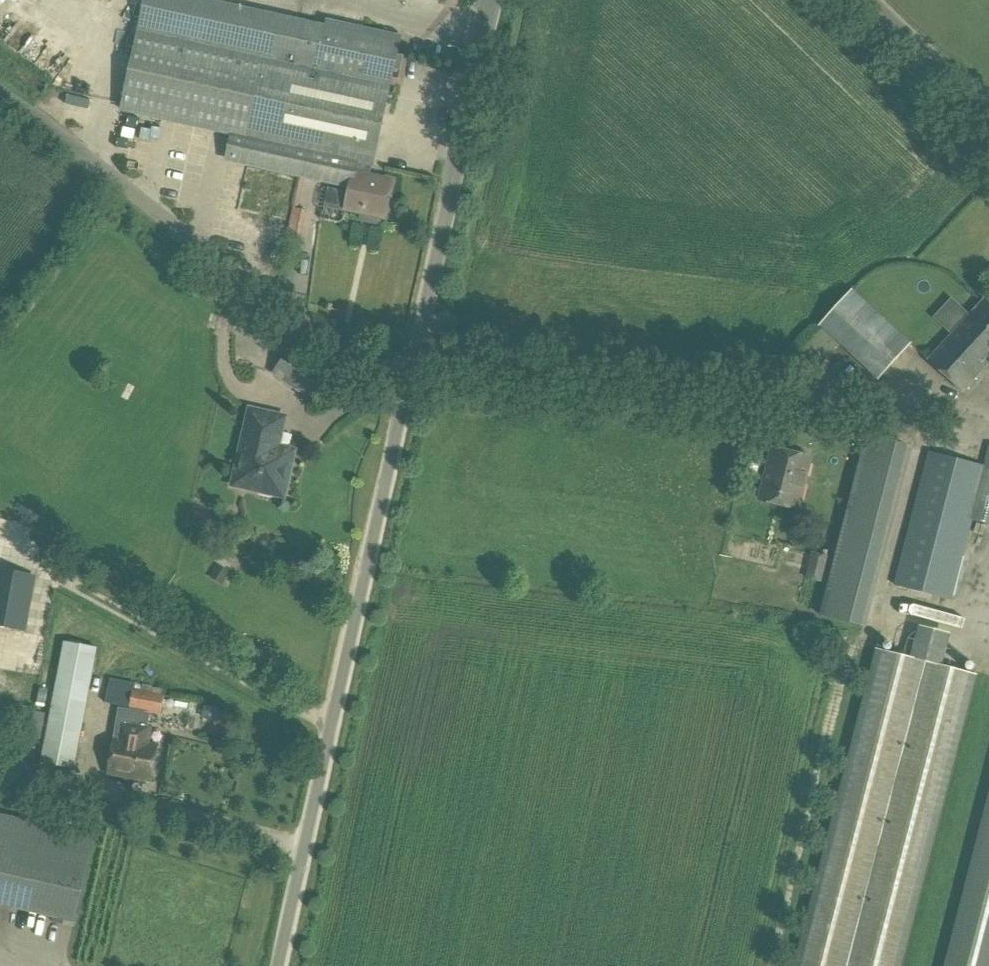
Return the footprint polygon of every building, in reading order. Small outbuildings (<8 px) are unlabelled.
[(121,111),(236,135),(231,161),(304,177),(310,151),(372,164),(372,165),(373,165),(401,37),(326,22),(325,27),(197,0),(145,0),(121,111)] [(310,151),(304,177),(305,177),(351,187),(350,192),(346,210),(360,213),(364,218),(376,221),(381,217),(385,218),(393,181),(370,176),(372,165),(372,164),(310,151)] [(850,292),(818,327),(876,381),(909,345),(850,292)] [(929,359),(963,391),(988,363),(988,303),(985,299),(929,359)] [(297,347),(279,372),(314,398),(332,374),(297,347)] [(252,407),(235,470),(252,474),(248,488),(257,490),(259,495),(269,497),(274,495),(283,497),(295,450),(272,444),(280,415),(252,407)] [(770,448),(757,499),(800,510),(812,459),(770,448)] [(868,453),(869,486),(887,485),(887,473),(907,472),(906,451),(868,453)] [(895,586),(951,601),(972,520),(988,524),(988,452),(985,468),(930,453),(895,586)] [(881,496),(865,574),(888,579),(905,501),(881,496)] [(810,551),(804,577),(822,581),(828,554),(810,551)] [(30,577),(29,581),(0,575),(1,571),(0,571),(0,622),(16,625),(20,626),(19,630),(20,630),(31,577),(30,577)] [(64,642),(40,763),(76,770),(100,649),(64,642)] [(796,965),(900,965),(975,676),(943,668),(947,650),(915,642),(911,659),(878,651),(796,965)] [(132,690),(135,676),(107,669),(103,683),(132,690)] [(133,689),(129,708),(160,715),(164,695),(150,692),(151,686),(143,684),(142,690),(133,689)] [(205,704),(203,716),(215,718),(217,706),(205,704)] [(114,738),(108,775),(152,782),(158,745),(148,743),(150,727),(146,727),(148,715),(119,710),(115,738),(114,738)] [(946,965),(988,965),(988,802),(946,965)] [(76,914),(94,836),(17,819),(0,815),(0,897),(76,914)]
